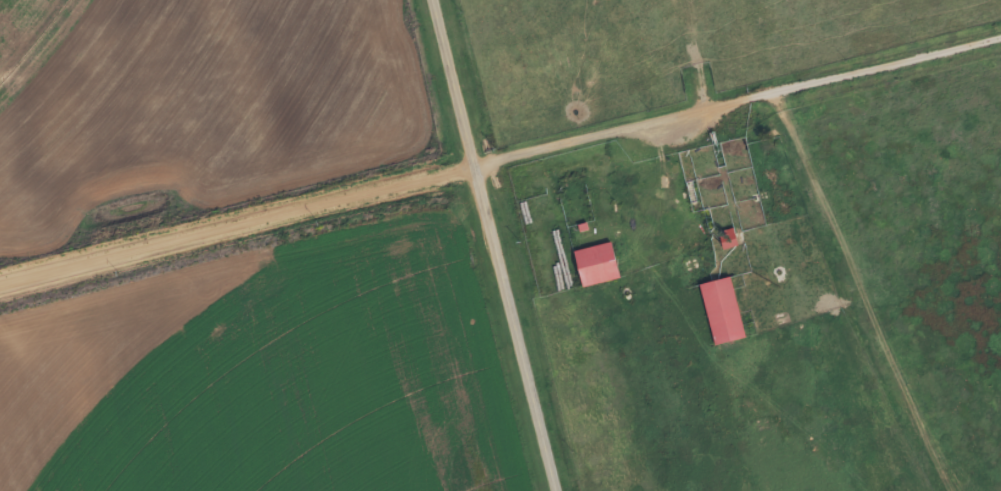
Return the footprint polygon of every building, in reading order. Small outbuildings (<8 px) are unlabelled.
[(576,230),(574,224),(582,222),(584,228),(576,230)] [(718,248),(716,238),(731,234),(734,244),(718,248)] [(569,251),(578,286),(616,277),(607,242),(569,251)] [(742,337),(726,276),(695,284),(711,345),(742,337)]
